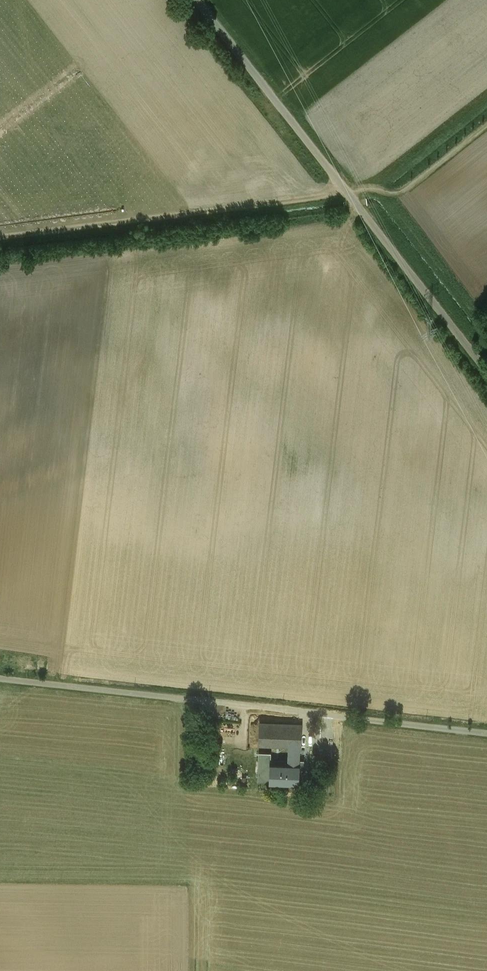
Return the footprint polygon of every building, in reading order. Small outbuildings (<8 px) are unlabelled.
[(303,724),(260,722),(259,744),(302,746),(303,724)] [(301,736),(289,735),(288,763),(271,762),(270,780),(299,781),(301,736)]
